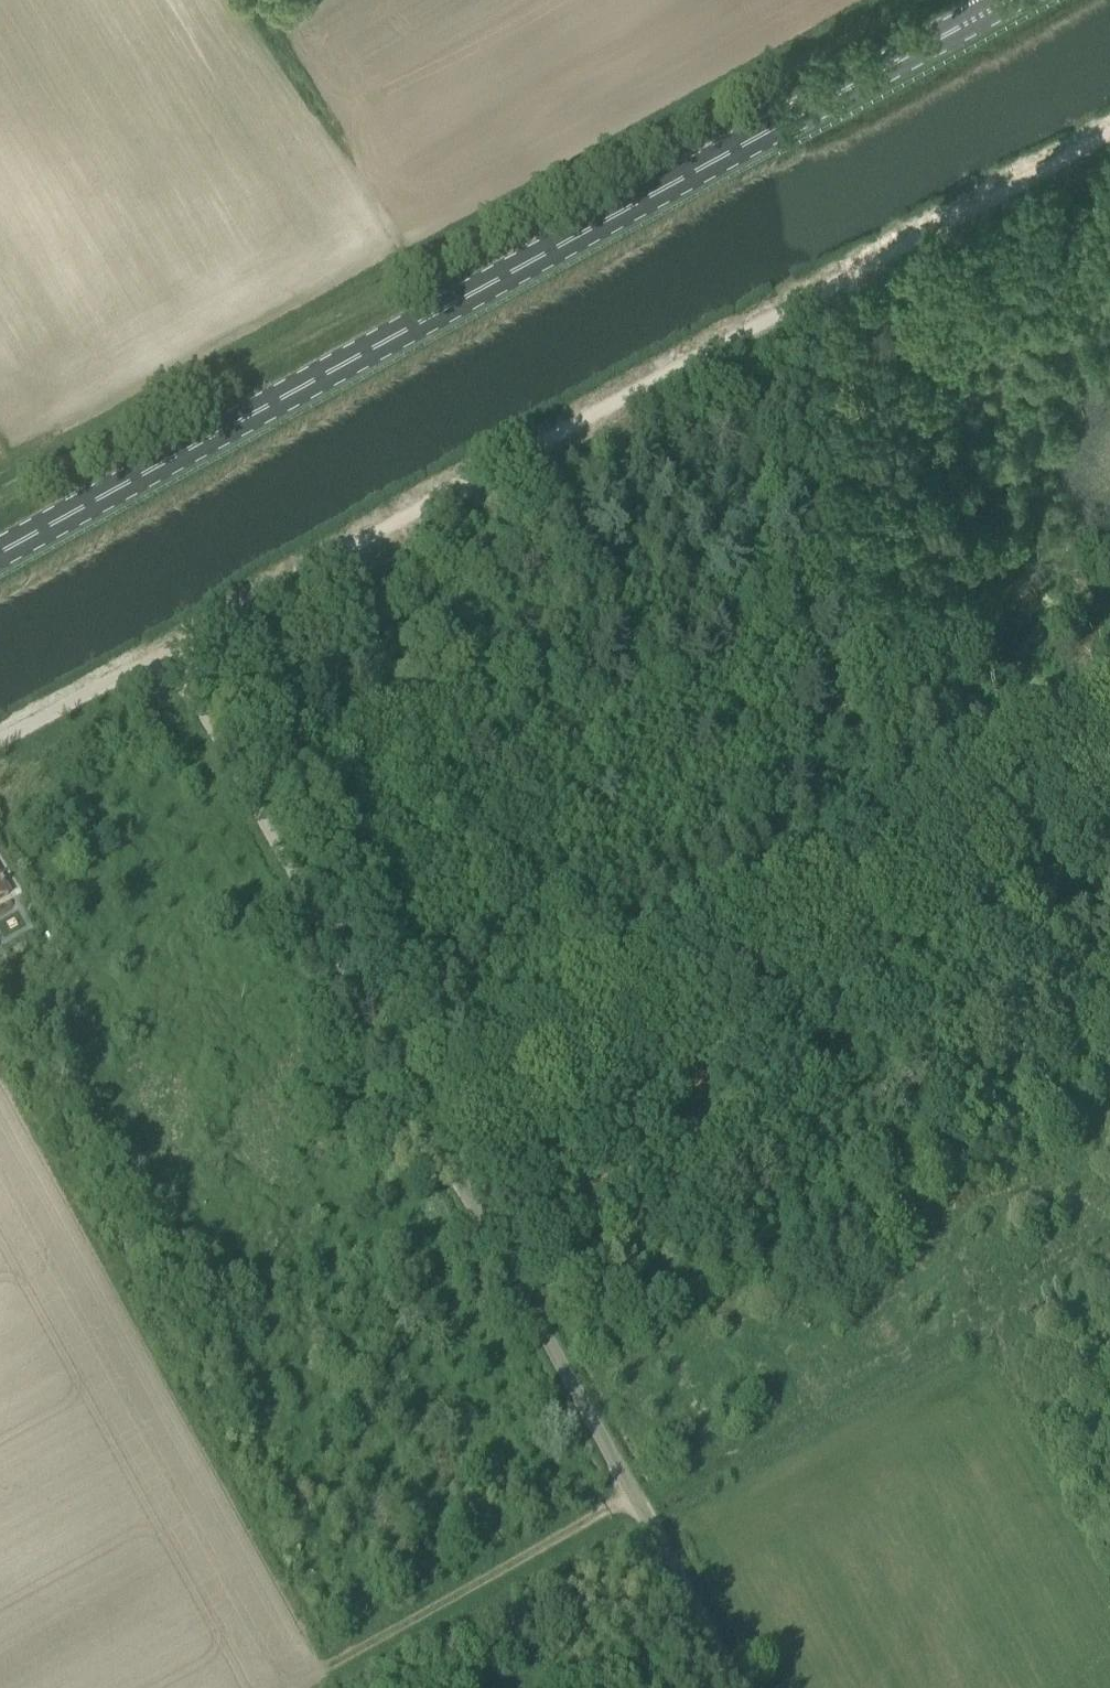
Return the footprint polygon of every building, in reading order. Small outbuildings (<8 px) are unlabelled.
[(9,896),(0,881),(0,901),(9,896)]
